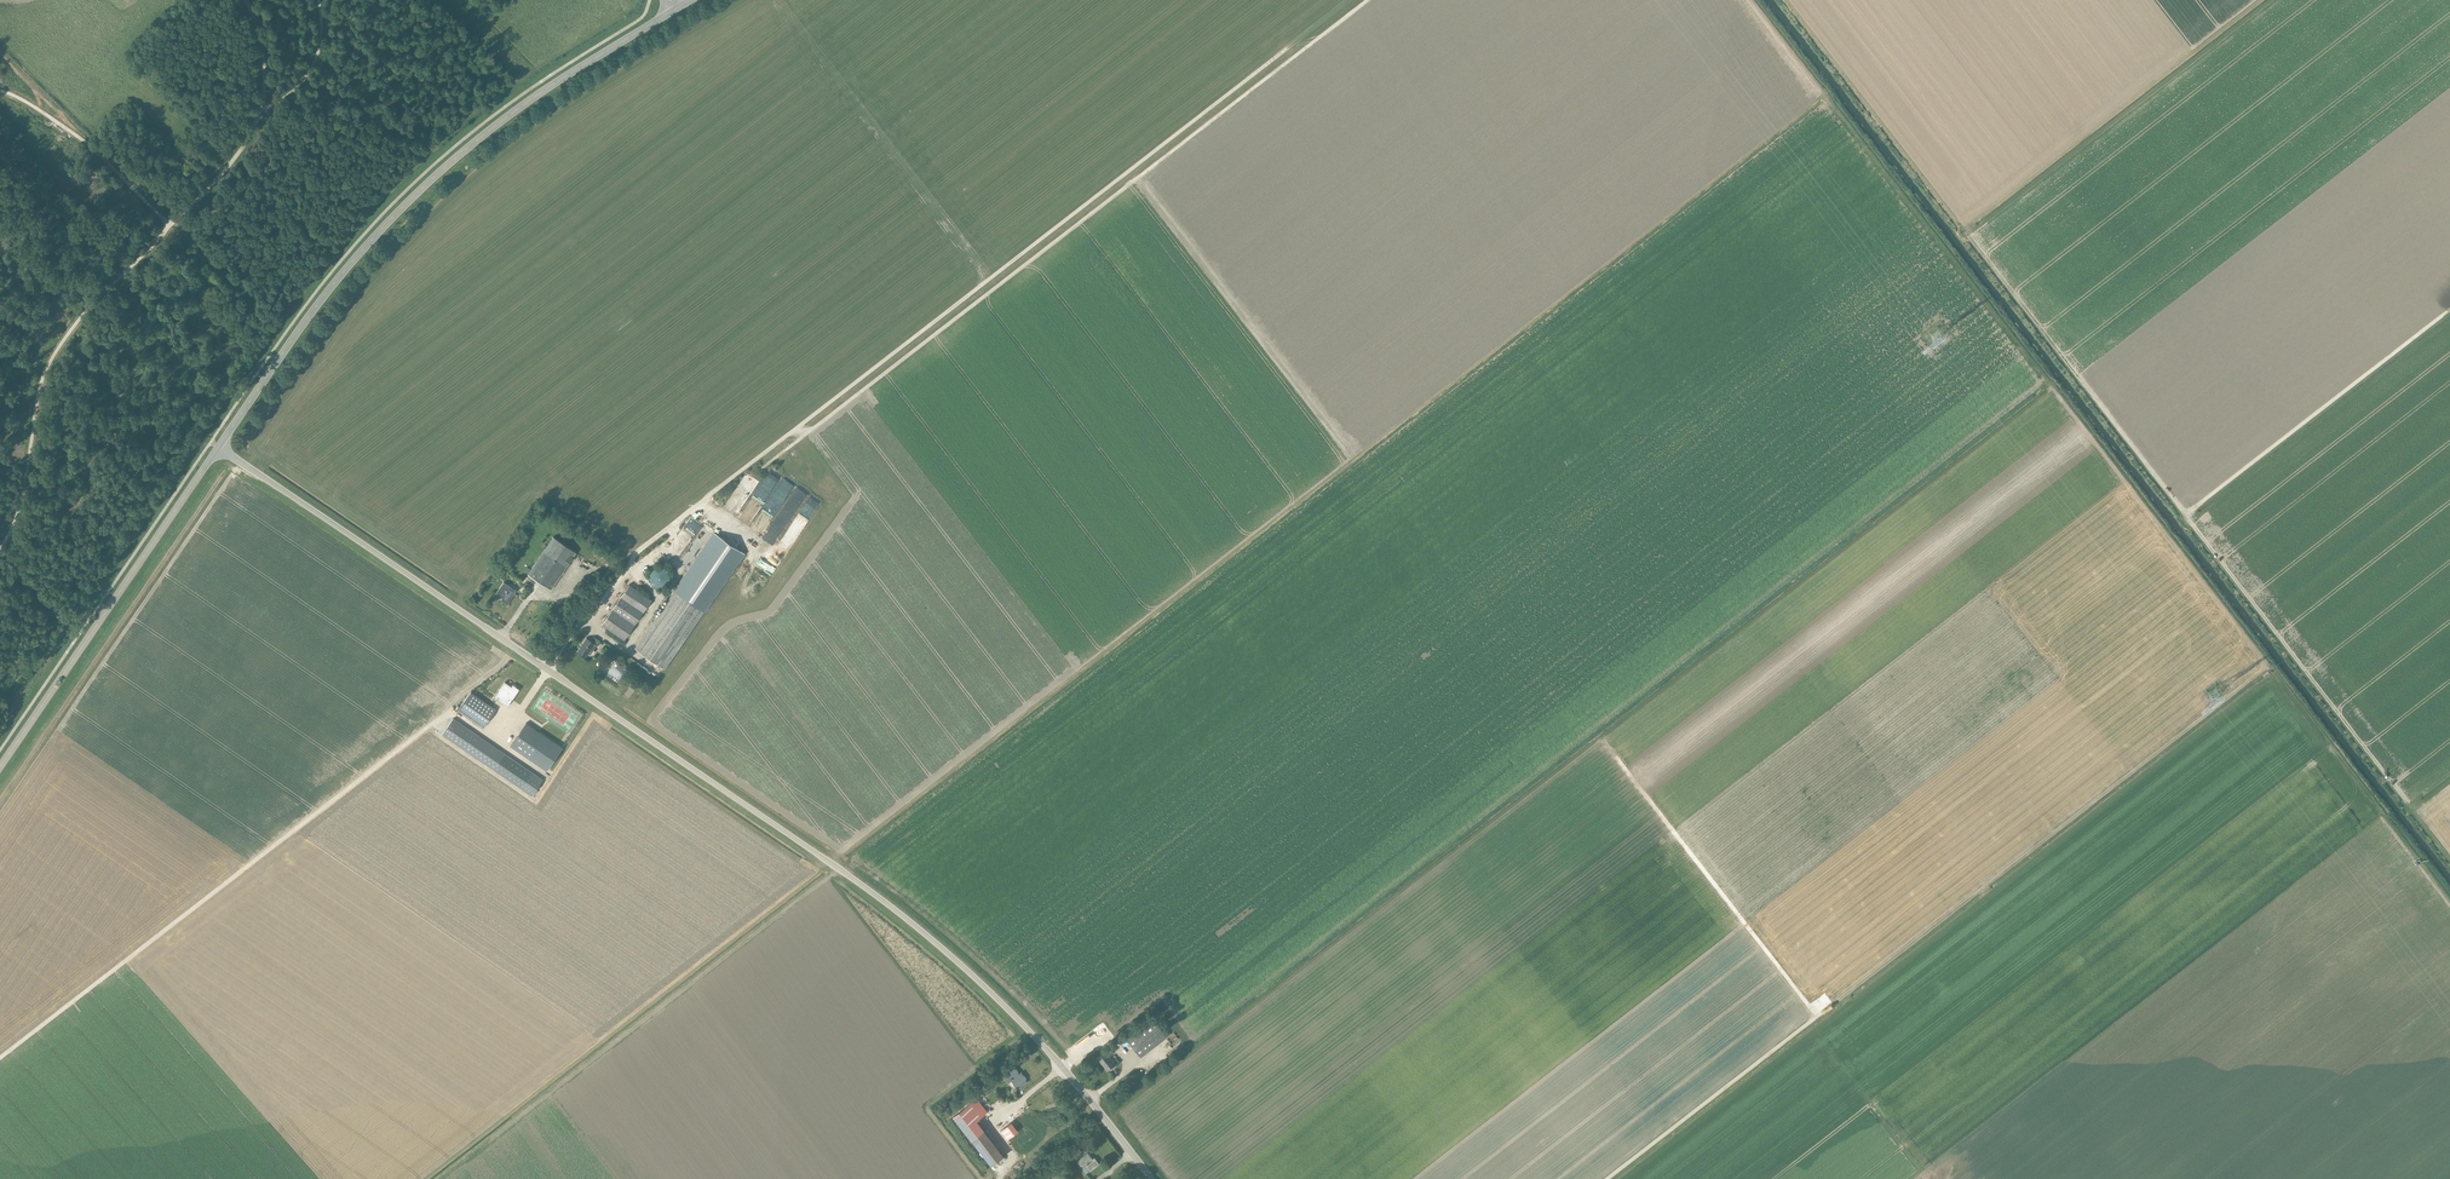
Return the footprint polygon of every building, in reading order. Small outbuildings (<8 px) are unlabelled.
[(778,483),(783,486),(788,480),(782,476),(778,483)] [(807,514),(810,507),(814,509),(819,500),(810,495),(802,512),(807,514)] [(783,508),(780,506),(765,531),(767,532),(766,534),(775,539),(793,509),(785,504),(783,508)] [(690,534),(697,527),(691,520),(684,527),(690,534)] [(696,537),(701,540),(707,530),(701,527),(696,537)] [(674,590),(675,591),(703,610),(705,612),(705,611),(704,611),(744,554),(745,554),(713,532),(713,533),(714,533),(675,591),(674,590)] [(551,590),(576,552),(553,537),(528,574),(551,590)] [(679,553),(684,546),(679,543),(674,550),(679,553)] [(659,567),(658,567),(657,568),(656,568),(655,568),(654,569),(653,569),(653,570),(652,571),(651,572),(651,573),(650,574),(650,575),(649,576),(649,578),(649,579),(650,580),(650,581),(650,582),(651,583),(652,584),(652,585),(653,585),(654,586),(655,587),(657,587),(658,588),(659,588),(660,588),(661,588),(662,588),(663,587),(664,587),(665,587),(665,586),(666,585),(667,585),(668,584),(668,583),(669,582),(669,580),(670,580),(670,578),(670,576),(669,575),(669,573),(668,572),(668,571),(667,571),(666,570),(665,569),(664,568),(663,568),(661,567),(660,567),(659,567)] [(532,584),(535,581),(527,575),(525,578),(532,584)] [(503,582),(496,593),(502,598),(501,600),(508,604),(517,591),(503,582)] [(651,600),(629,585),(621,596),(644,611),(651,600)] [(635,648),(665,668),(677,650),(676,650),(703,610),(675,591),(636,648),(635,648)] [(621,596),(612,608),(635,624),(644,611),(621,596)] [(612,608),(601,625),(624,640),(635,624),(612,608)] [(585,658),(588,653),(590,655),(600,641),(594,637),(591,641),(586,638),(577,652),(585,658)] [(505,683),(502,688),(498,693),(497,693),(494,697),(508,706),(512,700),(512,699),(519,689),(513,685),(511,687),(505,682),(505,683)] [(483,728),(496,710),(471,693),(458,711),(483,728)] [(543,780),(505,754),(453,719),(442,735),(532,796),(543,780)] [(547,771),(562,748),(526,723),(510,746),(547,771)] [(1141,1057),(1167,1036),(1154,1019),(1127,1039),(1141,1057)] [(1107,1070),(1115,1064),(1106,1052),(1098,1058),(1107,1070)] [(1016,1087),(1026,1079),(1021,1072),(1020,1074),(1015,1068),(1004,1076),(1009,1083),(1011,1081),(1016,1087)] [(965,1130),(977,1121),(988,1112),(976,1098),(953,1116),(965,1130)] [(1020,1112),(998,1129),(1015,1151),(1037,1134),(1020,1112)] [(1004,1156),(984,1130),(972,1140),(982,1152),(980,1154),(982,1157),(985,1156),(992,1165),(1004,1156)] [(1089,1172),(1099,1164),(1094,1157),(1092,1159),(1088,1152),(1077,1161),(1082,1167),(1084,1165),(1089,1172)]
